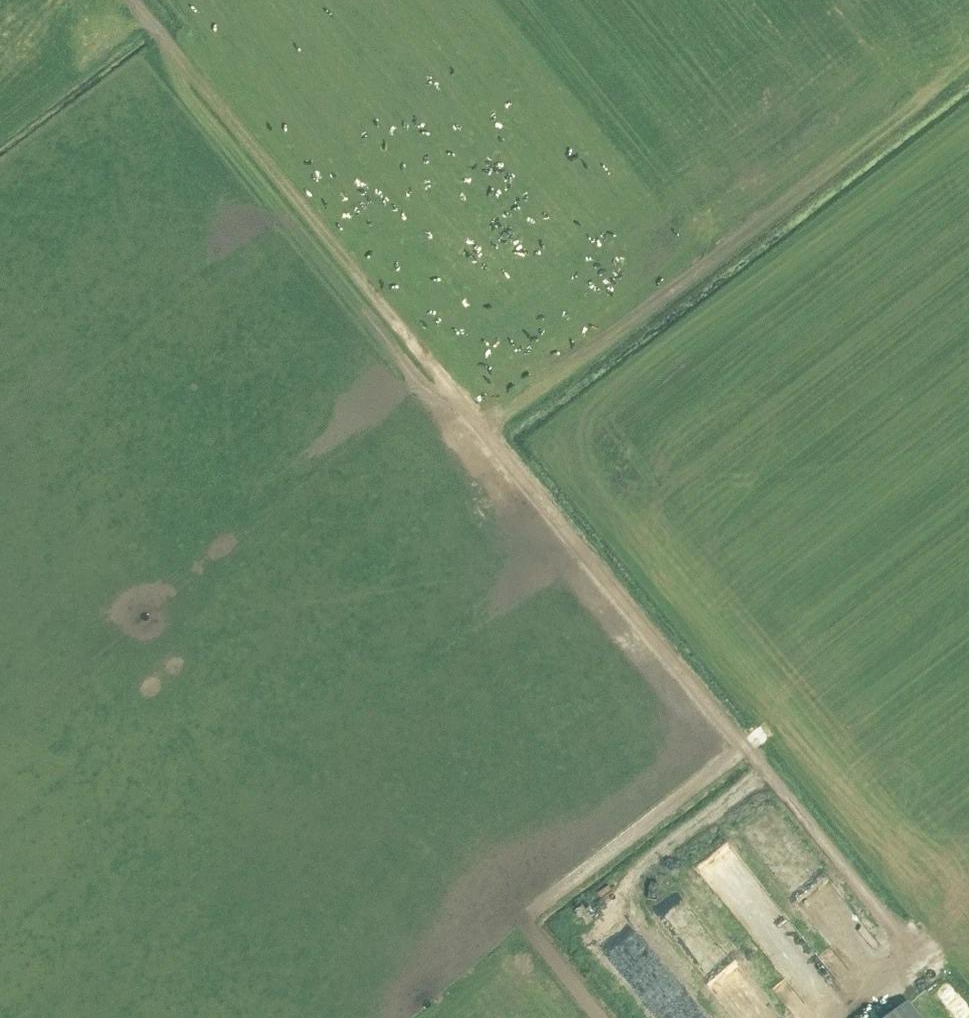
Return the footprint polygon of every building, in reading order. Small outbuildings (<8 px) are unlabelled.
[(592,887),(605,872),(598,865),(585,880),(592,887)] [(648,953),(672,982),(698,961),(673,932),(648,953)] [(649,1010),(622,970),(609,980),(636,1017),(637,1017),(649,1010)] [(619,1003),(602,1016),(603,1017),(630,1017),(619,1003)] [(906,1007),(892,1017),(915,1017),(906,1007)]
